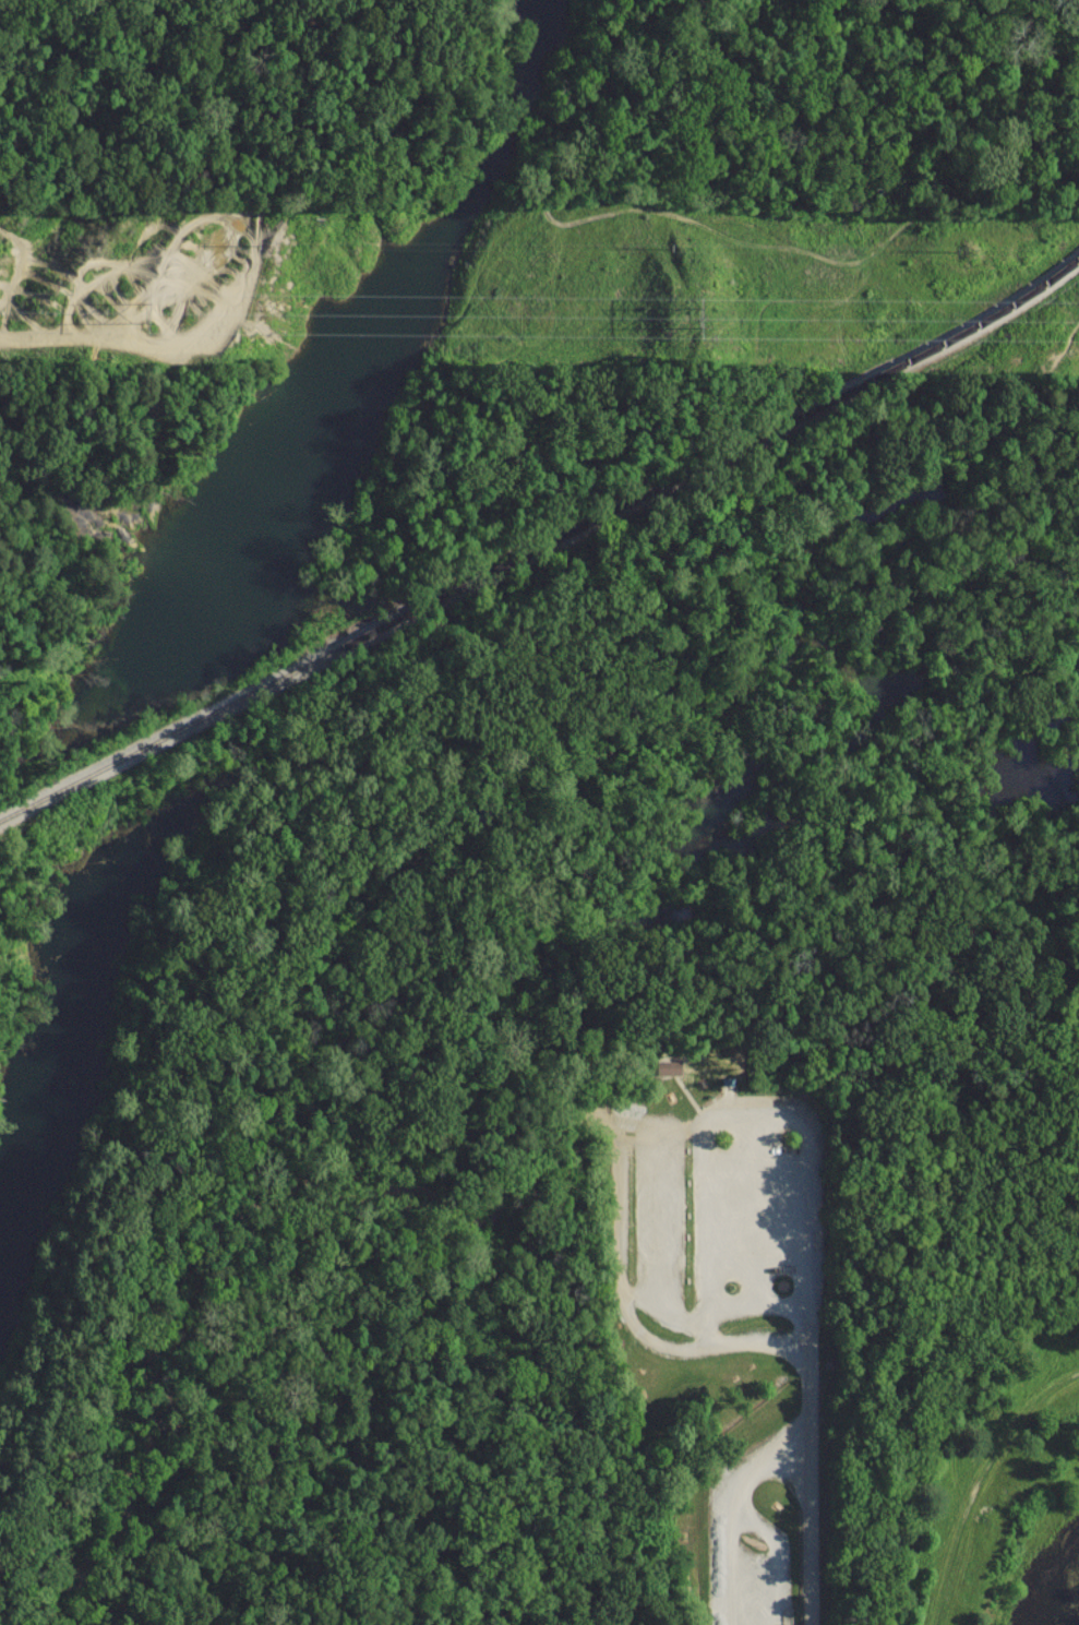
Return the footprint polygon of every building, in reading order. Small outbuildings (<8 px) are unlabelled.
[(682,1074),(682,1061),(657,1060),(657,1074),(682,1074)]
